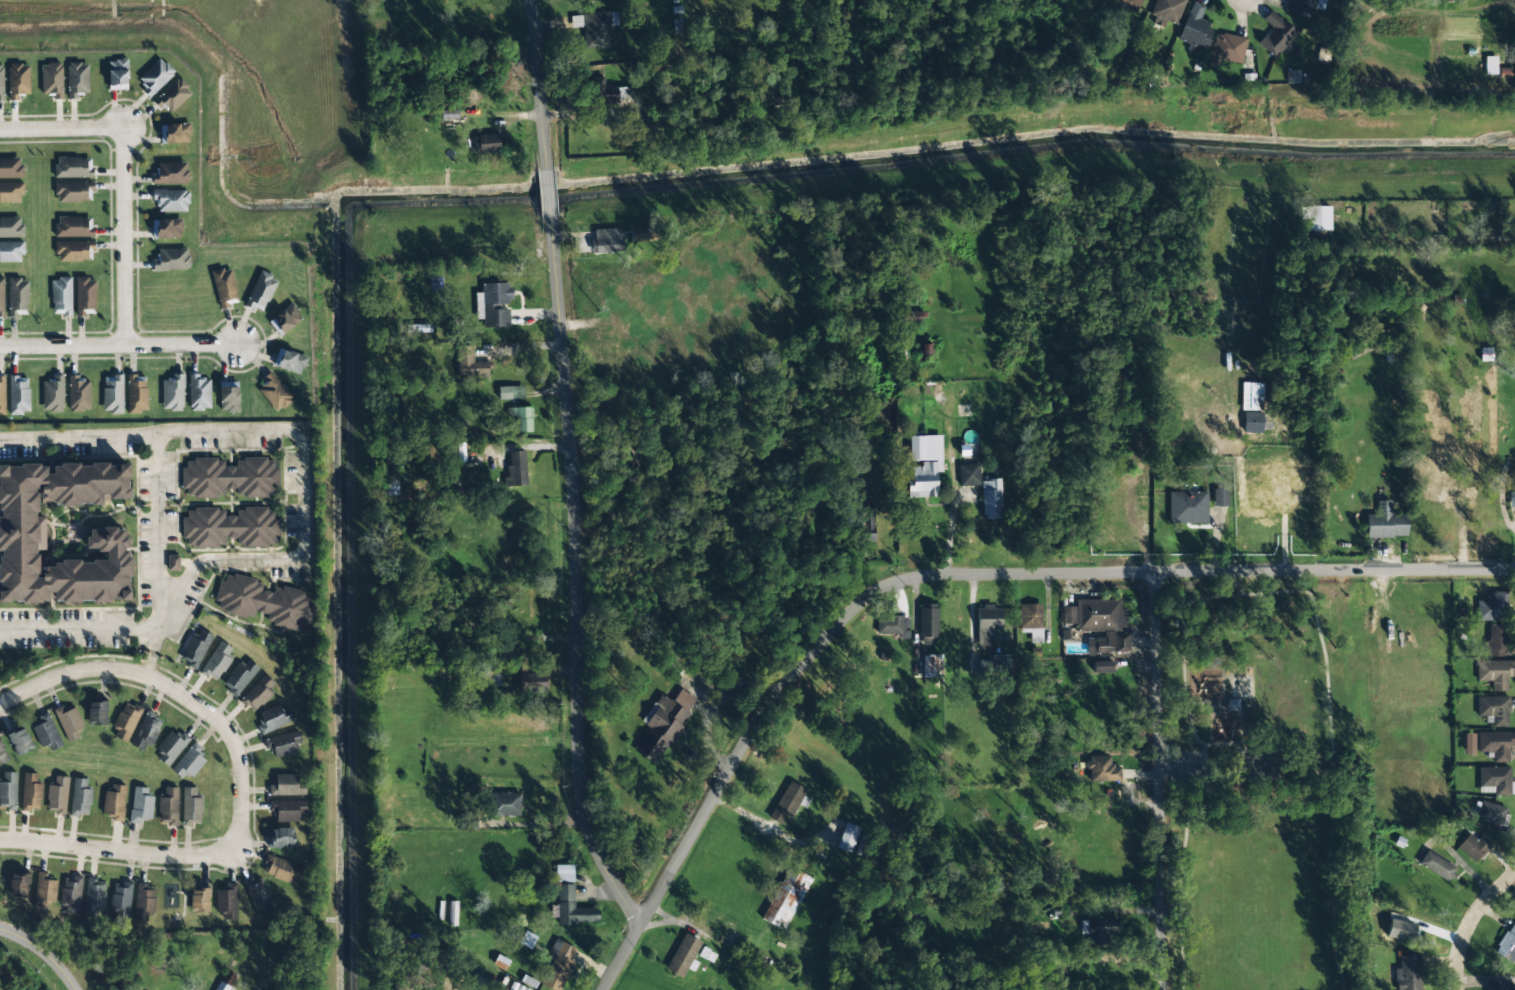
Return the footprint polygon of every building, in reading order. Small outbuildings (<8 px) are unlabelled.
[(1150,24),(1163,28),(1165,21),(1178,24),(1184,0),(1156,0),(1150,24)] [(1177,40),(1188,44),(1186,50),(1194,53),(1196,48),(1205,51),(1214,28),(1199,22),(1205,7),(1192,2),(1177,40)] [(1274,59),(1297,34),(1271,10),(1262,20),(1272,28),(1258,43),(1274,59)] [(612,47),(611,26),(617,26),(617,12),(571,15),(572,28),(583,28),(584,48),(612,47)] [(1241,63),(1246,38),(1215,32),(1208,65),(1216,67),(1218,58),(1241,63)] [(1496,74),(1496,57),(1485,57),(1485,74),(1496,74)] [(136,81),(151,96),(175,73),(160,58),(136,81)] [(108,60),(109,90),(128,90),(127,60),(108,60)] [(68,100),(78,99),(78,93),(88,93),(88,63),(67,63),(68,100)] [(9,101),(19,100),(19,95),(30,94),(29,64),(8,65),(9,101)] [(41,94),(54,94),(54,99),(62,99),(62,64),(42,64),(41,94)] [(630,87),(605,88),(605,77),(588,78),(589,105),(630,103),(630,87)] [(192,93),(178,78),(152,102),(159,109),(164,105),(171,113),(192,93)] [(160,125),(161,144),(190,143),(189,124),(160,125)] [(474,136),(474,153),(500,152),(499,135),(474,136)] [(92,177),(92,157),(55,158),(55,178),(92,177)] [(0,158),(0,178),(22,178),(22,158),(0,158)] [(188,163),(157,163),(157,175),(152,175),(152,184),(188,184),(188,163)] [(0,183),(0,202),(22,202),(22,182),(0,183)] [(56,202),(93,201),(92,182),(55,183),(56,202)] [(155,212),(188,212),(188,190),(155,190),(155,212)] [(1331,231),(1330,206),(1306,207),(1307,231),(1331,231)] [(0,218),(0,238),(22,237),(22,217),(0,218)] [(56,237),(92,237),(92,217),(56,218),(56,237)] [(152,239),(182,238),(181,219),(152,220),(152,239)] [(652,227),(631,227),(631,242),(653,241),(652,227)] [(623,252),(622,228),(594,229),(594,239),(590,240),(590,253),(623,252)] [(56,242),(56,261),(93,261),(93,241),(56,242)] [(0,242),(0,262),(22,262),(23,242),(0,242)] [(157,249),(158,260),(152,260),(152,271),(189,270),(188,248),(157,249)] [(231,268),(212,271),(219,308),(238,304),(231,268)] [(265,313),(276,278),(257,272),(246,307),(265,313)] [(52,315),(71,315),(71,279),(52,278),(52,315)] [(76,315),(96,315),(95,278),(76,278),(76,315)] [(8,316),(27,316),(28,279),(9,279),(8,316)] [(509,327),(509,306),(511,306),(510,283),(482,284),(482,293),(475,293),(476,319),(483,319),(483,328),(509,327)] [(303,321),(293,305),(268,320),(278,336),(303,321)] [(924,312),(898,311),(898,321),(924,322),(924,312)] [(920,361),(934,360),(933,343),(919,344),(920,361)] [(473,347),(459,347),(459,377),(488,376),(487,362),(473,362),(473,347)] [(273,365),(301,376),(307,358),(279,348),(273,365)] [(255,389),(278,413),(293,399),(271,374),(255,389)] [(90,381),(79,381),(79,375),(69,375),(69,411),(90,411),(90,381)] [(42,381),(43,411),(63,411),(63,376),(53,376),(53,381),(42,381)] [(103,413),(123,413),(123,376),(103,376),(103,413)] [(128,413),(147,413),(146,376),(127,376),(128,413)] [(162,377),(162,411),(184,410),(183,376),(162,377)] [(210,376),(189,376),(189,410),(211,410),(210,376)] [(10,414),(29,413),(29,377),(9,377),(10,414)] [(238,382),(219,382),(220,412),(239,412),(238,382)] [(498,387),(499,400),(523,399),(523,386),(498,387)] [(516,433),(532,432),(531,407),(507,408),(507,417),(516,417),(516,433)] [(1262,412),(1243,412),(1243,433),(1262,433),(1262,412)] [(941,436),(909,436),(909,461),(922,461),(922,466),(912,467),(912,480),(908,480),(908,497),(937,497),(936,472),(942,472),(941,436)] [(508,452),(509,476),(503,477),(504,487),(526,486),(525,451),(508,452)] [(196,499),(225,496),(224,490),(236,488),(236,491),(246,499),(273,496),(280,487),(277,467),(265,457),(235,461),(236,466),(225,468),(224,465),(215,457),(190,460),(181,472),(183,489),(196,499)] [(130,599),(127,529),(85,531),(86,551),(106,550),(106,561),(38,564),(38,550),(46,550),(44,517),(38,517),(37,506),(102,503),(102,500),(130,499),(128,463),(53,466),(54,474),(47,475),(47,464),(0,466),(0,605),(130,599)] [(959,487),(980,486),(979,464),(958,465),(959,487)] [(982,519),(1001,519),(1000,479),(982,480),(982,519)] [(1228,490),(1213,490),(1213,507),(1228,506),(1228,490)] [(1207,523),(1207,492),(1188,492),(1168,492),(1169,524),(1207,523)] [(1366,538),(1407,537),(1406,514),(1391,514),(1391,501),(1376,501),(1376,514),(1366,515),(1366,538)] [(278,547),(278,517),(274,517),(274,509),(237,509),(237,517),(225,517),(225,509),(184,509),(184,547),(225,547),(225,539),(237,539),(237,547),(278,547)] [(303,631),(310,612),(312,596),(292,589),(274,588),(273,592),(262,591),(262,584),(243,576),(225,575),(217,597),(217,608),(239,616),(254,617),(256,611),(267,615),(266,620),(290,630),(303,631)] [(1476,601),(1477,621),(1508,621),(1507,592),(1491,592),(1491,600),(1476,601)] [(1120,600),(1076,600),(1076,607),(1062,607),(1062,624),(1077,624),(1077,630),(1126,631),(1126,610),(1120,610),(1120,600)] [(919,604),(919,637),(938,637),(938,605),(919,604)] [(1019,605),(1020,628),(1042,628),(1042,604),(1019,605)] [(976,608),(977,647),(995,647),(995,630),(1001,629),(1001,607),(976,608)] [(908,639),(909,617),(877,616),(876,634),(898,635),(897,638),(908,639)] [(1505,624),(1487,625),(1488,657),(1506,656),(1505,624)] [(181,662),(198,669),(212,635),(195,628),(181,662)] [(1087,654),(1128,653),(1128,631),(1103,631),(1103,638),(1087,638),(1087,654)] [(216,682),(231,659),(226,656),(231,648),(219,641),(200,672),(216,682)] [(941,655),(922,655),(922,678),(942,678),(941,655)] [(991,656),(991,661),(979,661),(980,677),(1011,677),(1010,655),(991,656)] [(222,685),(236,697),(259,669),(245,657),(222,685)] [(1507,691),(1507,677),(1514,677),(1514,660),(1476,661),(1477,682),(1491,681),(1492,692),(1507,691)] [(1112,661),(1093,662),(1093,673),(1112,673),(1112,661)] [(252,713),(272,695),(268,690),(274,684),(266,674),(239,699),(252,713)] [(660,694),(642,722),(649,727),(633,752),(655,765),(697,700),(680,689),(672,702),(660,694)] [(1508,697),(1477,696),(1477,717),(1485,717),(1485,726),(1508,726),(1508,697)] [(117,730),(114,737),(127,743),(142,709),(124,701),(113,728),(117,730)] [(107,702),(88,703),(88,726),(107,725),(107,702)] [(68,743),(81,737),(77,730),(84,727),(73,703),(54,712),(68,743)] [(289,708),(281,711),(279,705),(255,714),(263,733),(294,722),(289,708)] [(41,748),(49,744),(52,751),(63,746),(48,712),(36,718),(39,724),(32,728),(41,748)] [(147,753),(162,719),(146,712),(131,745),(147,753)] [(7,734),(16,756),(34,749),(24,727),(7,734)] [(271,747),(274,759),(304,750),(298,730),(263,740),(266,748),(271,747)] [(156,749),(162,753),(157,759),(169,767),(190,738),(181,731),(177,737),(169,731),(156,749)] [(1477,733),(1477,753),(1491,752),(1492,763),(1508,762),(1508,745),(1514,745),(1514,732),(1477,733)] [(192,778),(206,761),(198,755),(203,749),(194,742),(171,770),(182,779),(186,773),(192,778)] [(1111,756),(1087,756),(1088,781),(1120,781),(1120,767),(1111,768),(1111,756)] [(1478,767),(1478,791),(1493,791),(1493,795),(1514,795),(1514,782),(1510,783),(1509,767),(1478,767)] [(3,772),(2,780),(0,780),(0,809),(16,809),(16,772),(3,772)] [(41,784),(37,784),(37,774),(23,773),(22,810),(40,811),(41,784)] [(298,774),(275,775),(275,783),(269,783),(269,796),(305,795),(305,786),(298,786),(298,774)] [(67,777),(55,776),(55,784),(48,783),(47,811),(56,811),(56,815),(66,815),(67,777)] [(71,815),(89,816),(90,779),(72,778),(71,815)] [(768,818),(781,825),(786,815),(790,818),(801,800),(806,790),(789,781),(768,818)] [(113,814),(113,822),(124,822),(125,785),(110,785),(110,791),(104,791),(103,814),(113,814)] [(131,823),(141,824),(141,819),(152,819),(153,795),(148,794),(148,788),(132,787),(131,823)] [(202,797),(196,797),(196,788),(182,787),(182,824),(201,824),(202,797)] [(178,826),(177,788),(164,788),(164,795),(158,795),(159,823),(169,823),(169,826),(178,826)] [(520,793),(489,794),(490,817),(520,816),(520,793)] [(305,801),(269,802),(269,811),(276,811),(276,822),(298,822),(298,813),(305,813),(305,801)] [(1501,827),(1506,808),(1481,801),(1476,820),(1501,827)] [(851,853),(860,828),(845,823),(836,848),(851,853)] [(294,847),(293,829),(267,829),(268,848),(294,847)] [(1476,841),(1469,834),(1457,847),(1474,864),(1491,846),(1481,836),(1476,841)] [(1446,882),(1455,869),(1427,850),(1418,863),(1446,882)] [(291,879),(299,882),(304,867),(266,855),(263,863),(266,864),(263,874),(290,883),(291,879)] [(573,865),(555,865),(556,883),(574,882),(573,865)] [(761,919),(784,931),(812,878),(789,866),(761,919)] [(27,898),(29,873),(11,871),(8,896),(27,898)] [(48,909),(48,902),(56,903),(57,881),(48,880),(48,873),(36,872),(34,908),(48,909)] [(64,876),(59,905),(65,906),(64,913),(78,915),(83,879),(64,876)] [(274,910),(260,876),(243,883),(257,917),(274,910)] [(102,917),(104,880),(86,879),(84,916),(102,917)] [(112,883),(111,915),(130,916),(132,884),(112,883)] [(134,920),(145,920),(145,913),(154,913),(155,887),(147,887),(147,883),(136,883),(134,920)] [(217,913),(223,912),(224,920),(237,919),(236,883),(225,883),(226,890),(216,890),(217,913)] [(573,884),(557,885),(558,924),(599,924),(598,908),(574,908),(573,884)] [(209,912),(210,889),(191,888),(190,912),(209,912)] [(1088,946),(1108,945),(1108,935),(1117,934),(1117,919),(1087,920),(1088,946)] [(1514,959),(1514,923),(1511,920),(1494,953),(1513,962),(1514,959)] [(519,944),(528,947),(532,936),(524,933),(519,944)] [(698,963),(693,961),(701,941),(682,933),(667,971),(683,977),(687,969),(694,972),(698,963)] [(541,985),(552,989),(560,989),(578,949),(554,939),(546,957),(552,960),(541,985)] [(712,963),(716,954),(702,948),(698,956),(712,963)] [(1399,969),(1395,969),(1395,989),(1420,989),(1419,955),(1399,956),(1399,969)] [(231,988),(219,981),(214,989),(229,989),(231,988)]
